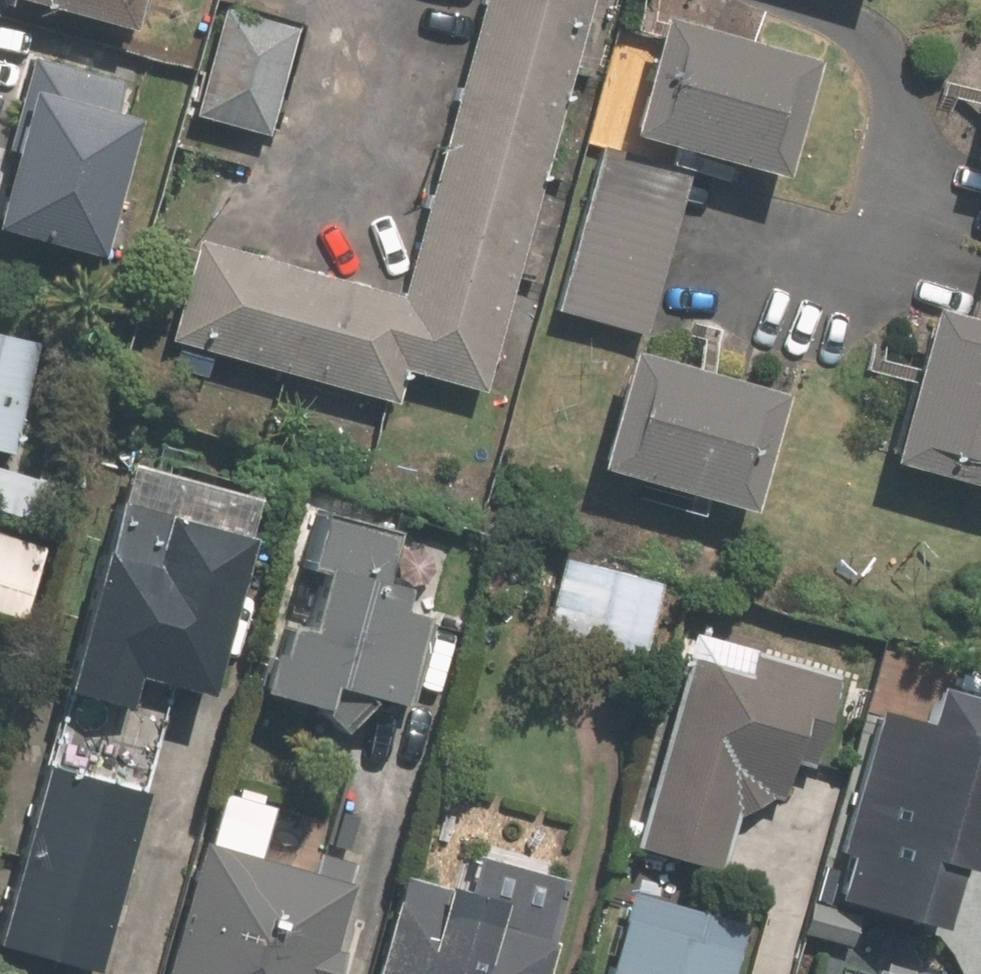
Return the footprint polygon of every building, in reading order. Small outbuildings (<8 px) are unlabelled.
[(146,17),(150,0),(78,0),(146,17)] [(489,385),(518,275),(543,281),(560,213),(535,207),(546,166),(574,174),(590,110),(563,103),(572,68),(601,76),(616,19),(586,12),(589,0),(482,0),(407,288),(200,234),(172,341),(401,401),(410,365),(489,385)] [(229,0),(228,0),(196,109),(271,131),(303,21),(229,0)] [(826,51),(675,7),(641,124),(792,168),(826,51)] [(129,70),(35,47),(18,119),(28,121),(4,222),(110,248),(143,108),(121,103),(129,70)] [(607,143),(557,306),(646,333),(696,170),(607,143)] [(939,296),(895,450),(980,474),(980,308),(939,296)] [(0,328),(0,445),(17,449),(43,338),(0,328)] [(795,385),(637,338),(602,456),(761,502),(795,385)] [(69,675),(135,696),(145,663),(209,683),(268,491),(138,451),(69,675)] [(0,459),(0,507),(55,518),(64,472),(0,459)] [(408,598),(413,577),(428,580),(439,536),(406,528),(410,512),(325,491),(308,559),(328,564),(316,613),(288,606),(270,682),(329,697),(351,720),(389,686),(416,692),(437,605),(408,598)] [(50,539),(0,525),(0,605),(29,613),(50,539)] [(665,580),(567,556),(549,631),(647,655),(665,580)] [(730,858),(743,811),(790,794),(799,759),(826,766),(852,664),(700,625),(645,836),(730,858)] [(936,714),(886,701),(847,848),(859,851),(848,893),(954,921),(971,857),(980,859),(980,686),(946,676),(936,714)] [(158,772),(50,744),(2,933),(110,960),(158,772)] [(357,878),(209,834),(166,973),(328,973),(357,878)] [(557,946),(575,951),(586,912),(568,907),(578,869),(487,844),(479,873),(456,867),(452,882),(411,871),(382,973),(549,973),(557,946)] [(613,973),(738,973),(754,919),(640,884),(613,973)] [(820,939),(811,973),(947,973),(948,970),(820,939)]
